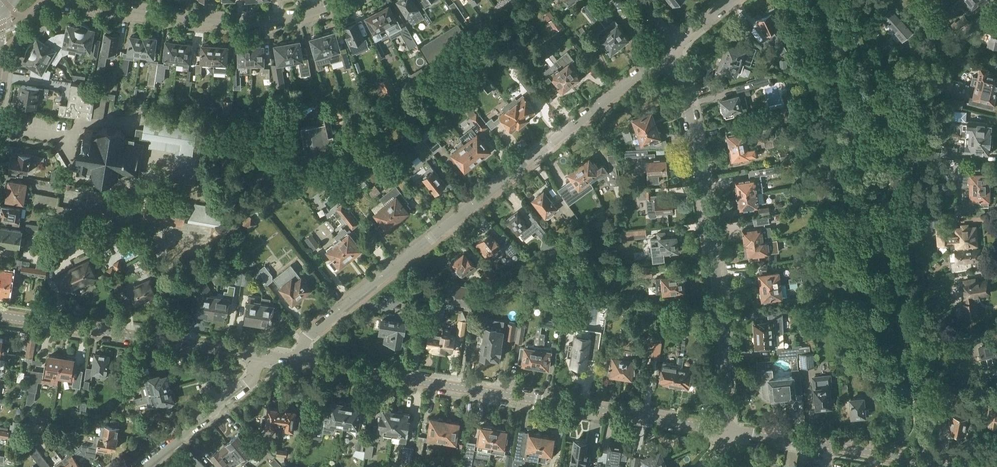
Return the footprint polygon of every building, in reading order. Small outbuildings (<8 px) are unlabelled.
[(420,12),(412,0),(399,0),(398,1),(411,22),(415,23),(424,18),(428,24),(432,21),(426,12),(422,15),(420,12)] [(511,0),(508,0),(503,3),(507,8),(513,4),(511,0)] [(988,0),(958,0),(953,4),(957,9),(962,8),(968,14),(972,13),(975,11),(972,7),(978,2),(981,6),(988,0)] [(452,9),(460,22),(465,19),(454,2),(450,5),(452,9)] [(587,6),(597,18),(600,16),(590,3),(587,6)] [(403,39),(412,35),(400,14),(394,17),(389,6),(383,9),(382,8),(378,10),(378,12),(377,12),(387,31),(392,40),(401,35),(403,39)] [(594,21),(597,18),(587,6),(584,8),(594,21)] [(545,17),(548,21),(554,17),(549,11),(546,13),(548,15),(545,17)] [(382,34),(387,31),(377,12),(366,18),(374,33),(377,38),(382,36),(382,34)] [(777,36),(774,30),(778,28),(772,15),(759,21),(765,34),(769,32),(770,34),(766,36),(767,40),(761,43),(764,48),(771,60),(777,57),(786,52),(778,36),(777,36)] [(902,41),(912,32),(896,15),(889,21),(900,33),(897,35),(902,41)] [(964,15),(955,23),(959,28),(969,21),(964,15)] [(993,16),(993,17),(988,20),(987,20),(984,32),(991,33),(988,46),(996,48),(996,17),(993,16)] [(562,28),(554,18),(549,22),(556,32),(562,28)] [(344,26),(348,36),(345,38),(352,55),(356,53),(356,54),(369,48),(367,44),(368,43),(365,36),(363,37),(356,21),(344,26)] [(607,30),(620,46),(629,39),(615,21),(608,26),(610,28),(607,30)] [(744,33),(746,36),(752,44),(758,41),(751,32),(744,23),(736,30),(740,36),(744,33)] [(55,37),(63,55),(68,53),(69,47),(77,48),(81,24),(78,24),(77,24),(76,24),(73,25),(72,25),(72,26),(73,26),(73,27),(68,26),(66,36),(60,35),(55,37)] [(81,24),(77,48),(76,53),(88,55),(88,56),(96,58),(100,41),(94,39),(93,40),(91,40),(93,31),(89,30),(89,29),(90,29),(88,27),(86,26),(85,25),(83,24),(81,24)] [(458,24),(421,47),(433,67),(467,39),(458,24)] [(971,24),(962,31),(967,37),(975,30),(971,24)] [(582,27),(577,31),(583,40),(588,36),(582,27)] [(610,54),(620,46),(607,30),(603,33),(602,31),(595,36),(610,54)] [(340,50),(334,32),(322,36),(328,54),(330,62),(331,63),(342,60),(345,69),(351,67),(346,48),(340,50)] [(107,57),(115,59),(118,36),(105,34),(103,51),(100,50),(100,54),(107,56),(107,57)] [(412,35),(403,39),(409,50),(417,45),(412,35)] [(140,57),(143,37),(138,36),(138,37),(131,36),(128,53),(134,54),(135,54),(135,56),(140,57)] [(324,69),(322,65),(330,62),(328,54),(322,36),(310,39),(316,57),(314,58),(318,71),(324,69)] [(27,49),(48,61),(51,54),(58,58),(63,55),(55,37),(49,40),(46,45),(37,40),(35,44),(34,43),(35,43),(34,42),(32,43),(30,45),(29,46),(28,47),(27,49)] [(143,37),(140,57),(141,55),(147,56),(147,59),(153,60),(156,38),(143,37)] [(386,57),(378,40),(372,43),(380,60),(386,57)] [(920,52),(921,40),(910,40),(910,51),(920,52)] [(176,64),(177,60),(179,43),(166,42),(164,59),(163,65),(169,65),(169,64),(176,64)] [(300,42),(287,44),(290,62),(298,61),(301,77),(311,75),(307,53),(302,54),(300,42)] [(188,68),(189,62),(191,45),(179,43),(177,60),(176,64),(183,65),(183,67),(188,68)] [(941,45),(941,43),(935,43),(935,53),(944,52),(944,45),(941,45)] [(275,88),(285,86),(282,71),(284,70),(283,64),(290,62),(287,44),(275,46),(278,64),(271,65),(275,88)] [(724,57),(739,63),(743,64),(750,65),(756,49),(745,45),(743,50),(728,45),(726,50),(724,51),(722,54),(724,57)] [(214,65),(215,46),(202,46),(201,63),(209,63),(209,65),(214,65)] [(227,70),(227,64),(228,47),(215,46),(214,65),(218,66),(217,69),(227,70)] [(239,47),(240,67),(233,67),(233,81),(240,81),(240,74),(252,74),(251,67),(251,47),(239,47)] [(251,47),(251,67),(264,67),(263,47),(251,47)] [(544,51),(571,85),(575,82),(577,82),(580,80),(580,78),(581,77),(574,69),(575,68),(572,63),(570,64),(570,63),(574,60),(567,52),(557,60),(552,54),(548,48),(544,51)] [(30,75),(49,79),(51,71),(44,68),(48,61),(27,49),(26,50),(25,53),(25,55),(25,56),(25,57),(26,57),(27,58),(25,61),(36,69),(35,70),(31,69),(30,75)] [(567,88),(571,85),(544,51),(541,54),(545,60),(548,57),(554,64),(543,72),(548,80),(550,79),(551,80),(550,82),(551,84),(553,85),(555,85),(561,93),(562,92),(564,93),(567,90),(567,88)] [(973,57),(955,53),(952,64),(971,68),(973,57)] [(98,66),(105,67),(107,57),(107,56),(100,54),(98,66)] [(720,62),(721,64),(719,70),(735,75),(737,71),(741,72),(743,64),(739,63),(724,57),(723,58),(721,59),(720,62)] [(127,74),(130,59),(122,58),(119,73),(127,74)] [(158,64),(151,63),(148,85),(155,86),(158,64)] [(996,89),(996,87),(996,73),(987,71),(988,68),(980,66),(978,77),(973,76),(971,84),(976,85),(996,89)] [(415,81),(425,75),(422,68),(411,75),(415,81)] [(530,94),(535,89),(523,72),(517,77),(530,94)] [(936,75),(933,87),(950,91),(953,80),(936,75)] [(389,77),(379,82),(387,101),(398,96),(398,95),(397,95),(392,84),(389,77)] [(734,114),(738,113),(738,110),(747,108),(748,108),(745,96),(751,95),(749,89),(771,83),(769,77),(736,86),(738,96),(721,100),(725,113),(726,118),(734,116),(734,114)] [(91,120),(96,86),(72,82),(68,106),(60,105),(59,115),(91,120)] [(429,92),(433,89),(428,83),(425,86),(429,92)] [(47,100),(48,95),(49,90),(22,85),(20,95),(18,104),(23,104),(23,108),(31,109),(32,106),(36,107),(37,105),(39,105),(40,100),(40,99),(47,100)] [(993,102),(996,89),(976,85),(973,96),(970,96),(969,102),(993,108),(994,104),(993,102)] [(553,100),(546,91),(540,95),(548,104),(553,100)] [(101,94),(96,94),(92,117),(103,119),(106,99),(101,98),(101,94)] [(800,101),(798,94),(784,99),(786,105),(800,101)] [(509,103),(524,122),(525,121),(526,122),(529,120),(530,118),(536,113),(524,97),(518,102),(515,98),(509,103)] [(964,101),(949,97),(947,105),(962,109),(964,101)] [(223,101),(223,118),(232,118),(232,101),(223,101)] [(523,123),(524,122),(509,103),(502,108),(505,112),(499,116),(512,132),(518,127),(520,127),(523,125),(523,123)] [(492,131),(498,127),(484,109),(478,113),(492,131)] [(868,118),(888,121),(889,120),(894,121),(895,114),(870,109),(868,118)] [(634,133),(655,126),(651,113),(650,114),(649,110),(643,112),(645,115),(634,120),(638,132),(634,133)] [(970,138),(990,140),(991,126),(985,125),(985,122),(965,121),(966,112),(951,111),(948,113),(948,117),(950,120),(956,121),(956,124),(961,124),(960,137),(970,138)] [(470,118),(481,132),(488,127),(477,113),(470,118)] [(307,167),(335,146),(328,115),(319,117),(315,125),(315,126),(301,128),(307,167)] [(134,140),(143,141),(143,145),(151,147),(151,146),(158,147),(158,148),(159,148),(159,147),(166,149),(167,149),(174,150),(178,151),(177,160),(176,160),(177,161),(175,170),(175,171),(174,180),(173,180),(194,184),(201,139),(195,138),(197,123),(186,121),(186,122),(147,116),(144,131),(136,129),(134,140)] [(660,137),(655,126),(634,133),(636,138),(640,137),(642,144),(640,144),(641,149),(647,149),(656,149),(655,143),(660,141),(659,138),(660,137)] [(143,145),(143,141),(134,140),(125,138),(126,136),(125,135),(121,132),(121,130),(120,130),(105,128),(104,128),(103,129),(100,131),(86,129),(85,137),(81,136),(80,137),(81,137),(77,163),(76,163),(76,164),(80,165),(79,172),(93,175),(95,178),(95,180),(96,180),(97,180),(111,182),(112,183),(113,183),(114,181),(118,179),(119,179),(119,177),(129,178),(130,174),(138,175),(143,145)] [(728,135),(730,148),(749,145),(748,140),(747,140),(745,132),(736,133),(735,129),(728,130),(729,135),(728,135)] [(423,141),(434,154),(442,147),(432,134),(423,141)] [(462,140),(477,160),(479,159),(480,159),(483,157),(483,155),(489,150),(477,135),(472,139),(468,135),(462,140)] [(788,140),(789,149),(814,145),(812,136),(788,140)] [(989,153),(990,140),(970,138),(969,146),(965,145),(961,145),(960,146),(959,151),(965,151),(989,153)] [(477,160),(462,140),(455,145),(459,150),(453,154),(465,169),(472,164),(474,165),(477,162),(477,160)] [(730,148),(733,161),(734,165),(741,164),(740,159),(750,158),(750,157),(757,156),(756,148),(766,146),(766,148),(775,146),(774,140),(765,141),(755,143),(755,147),(750,148),(749,145),(730,148)] [(434,154),(423,141),(415,147),(425,160),(434,154)] [(945,147),(944,157),(956,158),(957,148),(945,147)] [(632,157),(646,156),(648,156),(648,153),(647,149),(641,149),(632,150),(625,150),(625,157),(632,157)] [(44,164),(45,158),(38,157),(13,152),(12,151),(11,162),(9,163),(9,167),(10,168),(9,175),(16,177),(23,178),(24,172),(29,173),(31,161),(44,164)] [(791,155),(780,156),(781,163),(792,162),(791,155)] [(589,159),(579,166),(589,181),(596,176),(598,179),(603,180),(605,179),(610,186),(614,185),(617,197),(622,196),(616,157),(608,158),(609,169),(608,170),(604,165),(601,165),(598,167),(594,162),(592,163),(589,159)] [(667,173),(666,158),(655,159),(646,160),(643,160),(643,168),(648,167),(648,175),(647,175),(648,184),(659,183),(659,174),(667,173)] [(445,185),(431,167),(427,162),(422,165),(427,171),(421,175),(414,180),(418,186),(424,181),(434,193),(435,193),(438,193),(440,191),(440,189),(445,185)] [(969,187),(989,187),(989,172),(980,172),(980,166),(958,165),(958,186),(963,187),(969,187)] [(67,184),(69,176),(67,176),(61,166),(52,171),(51,181),(67,184)] [(569,174),(571,178),(565,182),(573,192),(564,199),(571,208),(575,205),(580,202),(578,199),(583,196),(583,193),(579,188),(589,181),(579,166),(569,174)] [(896,168),(885,166),(884,173),(895,175),(896,168)] [(763,192),(761,176),(775,174),(774,167),(751,170),(752,179),(739,181),(738,181),(735,181),(737,193),(738,194),(738,196),(763,193),(763,192)] [(391,175),(404,192),(409,188),(396,171),(391,175)] [(27,184),(13,182),(10,181),(10,183),(6,182),(5,187),(9,187),(7,200),(24,203),(27,184)] [(819,183),(820,190),(831,188),(830,181),(819,183)] [(336,189),(344,200),(350,196),(341,184),(336,189)] [(404,217),(407,215),(407,213),(408,212),(407,211),(411,208),(407,203),(408,202),(396,186),(379,198),(386,206),(385,206),(397,221),(402,217),(404,217)] [(989,200),(989,187),(969,187),(969,192),(968,192),(967,192),(965,193),(964,194),(963,195),(963,196),(962,198),(962,199),(962,200),(962,202),(963,203),(963,204),(964,205),(955,205),(955,215),(970,215),(970,209),(971,209),(972,208),(973,208),(973,207),(988,207),(988,200),(989,200)] [(646,189),(638,190),(639,200),(661,198),(660,188),(646,189)] [(112,222),(115,195),(113,195),(113,193),(89,189),(85,208),(77,207),(77,209),(57,205),(59,197),(35,193),(33,205),(56,210),(55,217),(84,222),(85,218),(99,221),(99,223),(108,225),(109,222),(112,222)] [(549,219),(555,214),(552,211),(556,207),(543,192),(533,200),(549,219)] [(763,193),(738,196),(739,198),(738,199),(739,209),(743,209),(758,206),(758,204),(764,203),(763,193)] [(849,193),(838,195),(840,206),(851,204),(849,193)] [(647,214),(656,213),(673,212),(672,198),(655,199),(647,200),(647,214)] [(556,205),(567,219),(575,213),(564,199),(556,205)] [(183,206),(147,200),(144,216),(151,217),(150,220),(184,225),(184,222),(215,227),(220,224),(236,210),(184,202),(183,206)] [(336,209),(352,229),(358,224),(342,204),(336,209)] [(21,208),(3,205),(2,206),(0,205),(0,206),(0,213),(1,213),(1,214),(1,218),(13,221),(13,224),(19,225),(21,217),(25,217),(26,209),(21,208)] [(392,224),(397,221),(385,206),(375,214),(382,223),(379,226),(383,231),(386,228),(387,229),(388,228),(390,228),(393,226),(392,224)] [(758,209),(759,216),(770,214),(769,207),(758,209)] [(901,207),(891,208),(892,217),(902,216),(901,207)] [(904,218),(912,217),(911,209),(903,210),(904,218)] [(518,234),(519,233),(524,240),(535,231),(543,241),(549,236),(536,219),(529,210),(524,214),(527,218),(524,220),(518,212),(508,220),(513,227),(518,234)] [(249,231),(258,225),(250,214),(243,220),(245,223),(244,225),(249,231)] [(744,244),(746,244),(763,242),(772,240),(771,227),(765,228),(764,224),(769,223),(768,216),(754,219),(755,228),(756,227),(756,228),(742,230),(744,244)] [(221,232),(226,241),(242,231),(235,218),(217,228),(220,233),(221,232)] [(323,223),(331,233),(333,230),(334,227),(329,221),(326,221),(323,223)] [(327,236),(331,233),(323,223),(319,226),(327,236)] [(83,230),(87,240),(97,235),(93,225),(83,230)] [(969,228),(969,225),(962,226),(962,229),(956,229),(956,230),(949,231),(949,226),(937,227),(938,239),(938,241),(939,245),(951,244),(951,252),(954,252),(960,251),(970,250),(970,245),(977,245),(975,228),(969,228)] [(846,229),(847,241),(858,239),(856,227),(846,229)] [(22,231),(1,228),(0,231),(0,249),(5,250),(6,245),(19,247),(24,248),(25,239),(21,238),(22,231)] [(52,237),(53,232),(38,230),(31,229),(26,228),(26,233),(52,237)] [(337,240),(351,257),(361,249),(366,245),(354,231),(352,232),(350,229),(347,231),(345,228),(344,229),(342,229),(338,231),(338,234),(334,237),(337,241),(337,240)] [(645,229),(633,230),(634,239),(646,237),(645,229)] [(517,251),(503,234),(498,239),(496,237),(494,238),(494,239),(489,233),(476,244),(486,257),(488,255),(495,265),(497,264),(503,254),(505,252),(509,255),(511,255),(517,251)] [(677,251),(677,250),(678,250),(679,248),(679,244),(677,243),(676,243),(676,237),(665,238),(664,233),(657,234),(657,239),(650,240),(652,261),(664,260),(663,252),(677,251)] [(304,240),(313,251),(320,246),(311,234),(304,240)] [(90,250),(97,247),(93,238),(86,241),(90,250)] [(340,266),(351,257),(337,240),(337,241),(333,244),(335,246),(328,251),(334,259),(330,263),(335,269),(339,266),(340,266)] [(748,257),(748,256),(749,261),(759,260),(758,255),(772,253),(771,246),(777,245),(777,240),(772,240),(763,242),(746,244),(748,257)] [(566,245),(549,252),(552,261),(570,255),(566,245)] [(960,251),(954,252),(955,261),(951,263),(952,271),(972,268),(971,262),(982,261),(981,248),(977,248),(977,245),(970,245),(970,250),(960,251)] [(461,276),(466,273),(468,276),(477,269),(474,266),(470,261),(466,255),(466,256),(464,254),(455,260),(448,266),(449,268),(452,272),(456,269),(459,274),(461,276)] [(36,268),(47,270),(49,260),(38,258),(36,268)] [(53,276),(62,295),(99,278),(90,259),(53,276)] [(145,271),(152,268),(149,260),(141,263),(145,271)] [(123,268),(119,261),(113,264),(117,271),(123,268)] [(186,280),(190,286),(205,264),(197,263),(186,280)] [(21,266),(13,264),(12,271),(11,271),(0,269),(0,297),(2,298),(3,294),(7,294),(9,285),(13,286),(14,282),(14,281),(16,281),(18,273),(46,277),(47,270),(36,268),(21,266)] [(292,302),(310,288),(291,265),(273,278),(292,302)] [(264,278),(267,285),(272,281),(272,275),(265,266),(261,269),(259,270),(259,271),(264,278)] [(639,276),(652,276),(652,267),(639,267),(639,276)] [(483,276),(489,283),(496,277),(489,268),(481,274),(479,271),(474,274),(479,280),(483,276)] [(967,275),(966,269),(953,271),(953,277),(960,276),(959,273),(961,273),(962,276),(967,275)] [(761,287),(780,285),(778,273),(767,274),(766,270),(760,271),(760,275),(759,275),(761,287)] [(242,286),(244,272),(236,271),(234,284),(242,286)] [(256,283),(264,278),(259,271),(252,275),(256,283)] [(683,296),(682,291),(683,291),(683,289),(684,288),(684,284),(683,283),(682,276),(662,277),(662,278),(656,279),(657,293),(674,291),(675,297),(683,296)] [(977,281),(976,278),(969,280),(970,282),(961,283),(964,298),(968,297),(969,303),(965,304),(963,305),(965,320),(971,319),(972,319),(972,318),(978,317),(976,302),(979,302),(978,296),(982,296),(982,295),(989,294),(987,281),(980,282),(980,281),(977,281)] [(122,287),(119,280),(114,283),(117,290),(122,287)] [(144,301),(148,300),(149,298),(155,295),(149,281),(129,290),(135,304),(142,301),(144,301)] [(214,315),(217,296),(213,295),(205,283),(194,291),(200,300),(198,313),(214,315)] [(233,304),(235,286),(228,285),(227,291),(225,291),(224,294),(224,297),(217,296),(214,315),(226,317),(228,303),(233,304)] [(780,289),(780,285),(761,287),(762,300),(763,300),(764,304),(770,303),(770,299),(781,297),(787,297),(786,289),(780,289)] [(472,309),(475,289),(452,286),(448,309),(454,310),(455,303),(466,305),(466,308),(472,309)] [(804,297),(790,299),(791,306),(805,304),(804,297)] [(258,323),(261,303),(254,302),(255,299),(250,298),(246,321),(258,323)] [(409,317),(411,304),(402,302),(401,308),(396,307),(395,315),(389,314),(388,319),(383,318),(380,334),(386,335),(385,341),(391,341),(391,342),(393,345),(398,346),(401,344),(403,331),(404,332),(405,322),(404,321),(405,317),(409,317)] [(261,303),(258,323),(270,325),(271,320),(275,321),(276,312),(273,312),(273,307),(269,306),(269,304),(261,303)] [(464,335),(466,319),(465,315),(461,315),(458,334),(464,335)] [(514,342),(518,320),(508,319),(505,341),(514,342)] [(755,335),(776,334),(775,320),(768,321),(768,322),(760,322),(760,321),(754,321),(755,335)] [(515,343),(522,344),(525,325),(518,324),(515,343)] [(439,351),(442,334),(443,329),(443,327),(431,325),(426,349),(433,350),(434,352),(437,352),(438,351),(439,351)] [(530,366),(535,366),(542,326),(537,325),(534,345),(526,344),(525,348),(521,347),(518,363),(524,365),(526,366),(529,367),(530,366)] [(547,327),(546,326),(545,326),(544,326),(543,326),(542,326),(535,366),(548,369),(550,356),(556,357),(558,345),(552,344),(551,348),(544,347),(545,341),(544,341),(545,335),(546,335),(547,333),(548,333),(548,332),(548,330),(548,328),(547,327)] [(495,328),(485,327),(484,336),(479,336),(478,345),(482,345),(482,350),(481,350),(481,351),(481,352),(480,353),(481,354),(481,355),(481,357),(482,358),(483,359),(484,359),(485,360),(487,360),(488,360),(489,359),(491,359),(491,358),(499,359),(503,331),(495,330),(495,328)] [(442,334),(439,351),(440,351),(441,353),(444,353),(446,352),(450,353),(450,351),(452,351),(455,336),(450,335),(451,330),(443,329),(442,334)] [(572,358),(571,365),(579,366),(579,368),(585,369),(586,367),(587,368),(589,354),(597,355),(601,332),(590,331),(590,332),(584,331),(583,337),(575,336),(574,345),(569,344),(567,357),(572,358)] [(958,342),(957,331),(947,332),(948,343),(950,342),(951,344),(958,342)] [(25,357),(33,358),(37,334),(29,333),(25,357)] [(624,356),(627,336),(627,333),(627,336),(622,336),(620,349),(619,349),(617,358),(611,357),(609,367),(604,366),(603,374),(608,374),(608,375),(609,376),(610,377),(613,378),(614,376),(621,377),(623,359),(624,356)] [(640,375),(641,367),(635,367),(636,360),(631,360),(633,351),(630,351),(632,343),(634,342),(635,335),(627,333),(627,336),(624,356),(623,359),(621,377),(626,378),(627,380),(630,380),(632,379),(633,379),(634,374),(640,375)] [(776,334),(755,335),(756,349),(761,349),(761,347),(770,347),(770,348),(777,348),(776,334)] [(652,357),(654,339),(655,336),(648,335),(646,356),(652,357)] [(983,363),(982,363),(984,369),(989,368),(996,366),(996,335),(994,336),(994,337),(995,337),(996,342),(985,345),(983,335),(970,338),(974,355),(981,353),(983,363)] [(654,339),(652,357),(660,358),(661,343),(658,342),(658,339),(654,339)] [(778,359),(791,358),(798,357),(798,353),(801,352),(802,353),(810,353),(809,346),(801,346),(801,345),(793,346),(793,349),(777,350),(778,359)] [(111,375),(113,366),(108,365),(109,355),(95,353),(93,369),(87,368),(85,379),(84,386),(89,387),(90,380),(91,380),(92,372),(106,375),(107,374),(111,375)] [(810,353),(802,353),(799,354),(800,368),(814,367),(813,353),(810,353)] [(45,365),(44,374),(43,381),(58,383),(59,376),(62,358),(49,356),(48,365),(45,365)] [(687,388),(688,383),(690,382),(691,377),(690,375),(691,370),(683,369),(683,368),(682,368),(684,358),(678,357),(676,368),(674,386),(681,387),(683,389),(685,388),(687,388)] [(62,358),(59,376),(74,379),(75,370),(72,369),(74,360),(62,358)] [(674,386),(676,368),(670,367),(670,366),(663,364),(663,366),(662,366),(660,381),(664,382),(664,384),(667,385),(669,386),(672,386),(674,386)] [(773,378),(772,370),(756,371),(756,380),(762,380),(764,396),(766,398),(771,397),(773,400),(793,398),(795,395),(793,376),(773,378)] [(31,372),(28,391),(36,392),(39,373),(31,372)] [(170,388),(167,376),(163,377),(162,374),(155,376),(140,380),(144,395),(146,395),(170,388)] [(828,408),(829,406),(831,406),(829,388),(831,388),(830,376),(814,377),(815,388),(816,408),(824,407),(825,408),(828,408)] [(955,386),(950,384),(947,400),(952,401),(955,386)] [(132,398),(135,398),(132,388),(128,387),(126,400),(132,398)] [(170,388),(146,395),(148,400),(154,399),(156,406),(165,403),(166,406),(168,407),(172,406),(174,404),(173,401),(170,388)] [(864,409),(863,398),(851,399),(852,417),(865,416),(865,415),(869,415),(868,408),(864,409)] [(323,432),(327,433),(330,433),(333,433),(335,432),(336,429),(336,427),(343,428),(347,403),(339,402),(338,403),(332,402),(329,418),(314,416),(311,432),(323,434),(323,432)] [(347,403),(343,428),(351,430),(352,427),(358,428),(361,407),(355,406),(355,404),(347,403)] [(990,406),(987,423),(988,423),(987,427),(996,428),(996,407),(990,406)] [(266,418),(263,418),(262,426),(266,426),(266,428),(278,429),(281,410),(267,408),(266,418)] [(281,410),(278,429),(292,431),(292,429),(298,429),(300,418),(294,417),(294,411),(281,410)] [(385,436),(392,437),(393,433),(396,412),(395,412),(394,411),(390,410),(389,411),(382,410),(381,416),(380,416),(379,426),(374,425),(372,437),(384,439),(384,436),(385,436)] [(392,437),(400,438),(399,442),(406,443),(407,439),(410,421),(409,420),(410,414),(403,413),(402,412),(399,411),(397,412),(396,412),(393,433),(392,437)] [(15,421),(13,421),(13,424),(10,424),(10,429),(12,429),(12,431),(23,433),(25,423),(26,416),(16,414),(15,421)] [(963,435),(966,418),(949,415),(947,428),(948,429),(948,433),(963,435)] [(441,440),(444,421),(431,419),(428,443),(433,444),(434,439),(441,440)] [(101,435),(118,438),(118,435),(119,434),(120,432),(119,431),(120,427),(120,421),(113,420),(112,426),(103,424),(101,435)] [(444,421),(441,440),(456,443),(459,423),(444,421)] [(495,428),(481,426),(476,457),(477,457),(477,455),(490,457),(489,459),(490,459),(491,452),(495,428)] [(495,428),(491,452),(504,454),(508,430),(495,428)] [(8,438),(9,431),(8,431),(0,429),(0,437),(8,438)] [(538,462),(543,435),(519,432),(515,460),(525,461),(526,460),(538,462)] [(242,462),(242,463),(242,462),(243,464),(254,455),(250,449),(243,441),(246,438),(242,433),(239,435),(238,434),(227,443),(228,444),(240,459),(242,462)] [(101,436),(97,435),(95,435),(93,444),(88,446),(82,445),(79,447),(91,462),(95,459),(96,451),(104,452),(104,450),(112,451),(116,449),(117,444),(119,443),(119,441),(118,440),(118,438),(101,435),(101,436)] [(553,455),(556,437),(543,435),(538,462),(545,463),(546,458),(547,454),(553,455)] [(422,454),(424,437),(418,436),(415,453),(422,454)] [(70,449),(72,452),(73,452),(79,447),(74,441),(57,438),(56,444),(58,444),(60,447),(70,449)] [(354,450),(363,451),(364,440),(356,438),(354,450)] [(278,449),(279,441),(273,440),(271,455),(286,457),(287,450),(278,449)] [(571,461),(570,466),(585,466),(585,465),(587,466),(589,452),(586,452),(587,444),(585,443),(586,442),(576,440),(576,442),(574,442),(571,461)] [(464,466),(472,466),(474,449),(475,450),(476,443),(467,442),(466,448),(464,466)] [(228,444),(227,445),(224,443),(221,446),(221,449),(220,450),(219,449),(211,455),(216,462),(214,464),(216,466),(238,466),(242,464),(242,463),(242,462),(240,459),(228,444)] [(374,446),(366,444),(364,457),(371,458),(374,446)] [(25,454),(29,451),(24,445),(20,449),(25,454)] [(610,445),(607,466),(622,466),(623,460),(626,460),(627,451),(623,451),(623,447),(610,445)] [(400,466),(411,466),(414,448),(403,446),(400,466)] [(51,466),(37,448),(31,453),(42,466),(49,466),(51,466)] [(664,464),(660,453),(656,454),(655,450),(647,453),(649,457),(644,459),(646,466),(644,466),(657,466),(664,464)] [(73,452),(72,452),(67,456),(62,460),(66,465),(68,466),(81,466),(80,465),(82,464),(73,452)] [(639,458),(633,456),(630,466),(637,466),(639,458)] [(270,462),(274,466),(283,466),(274,458),(270,462)]
